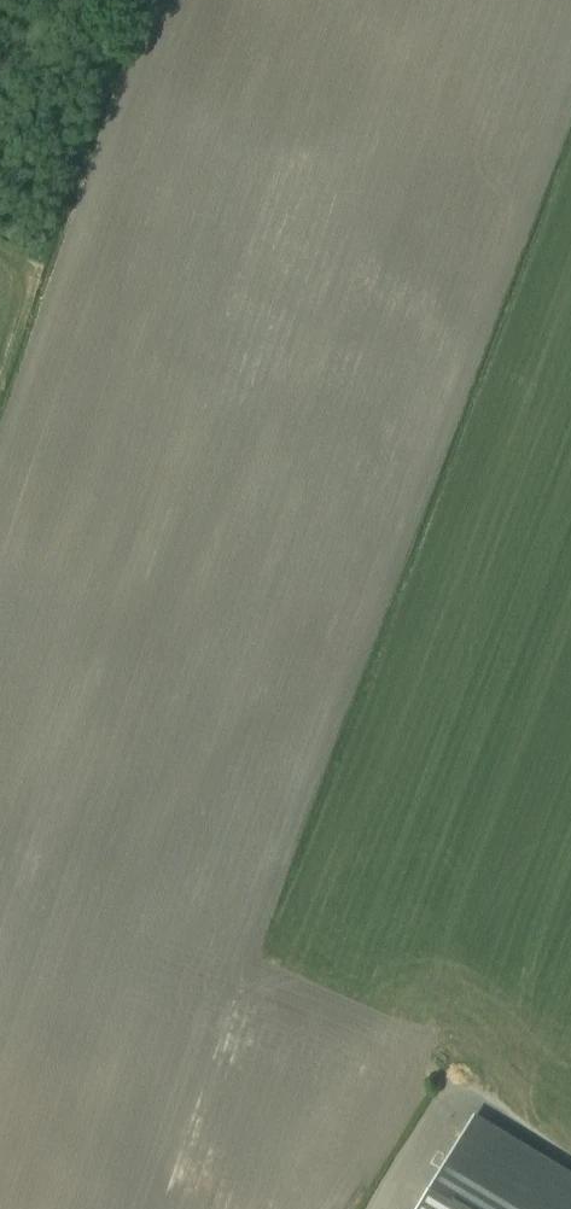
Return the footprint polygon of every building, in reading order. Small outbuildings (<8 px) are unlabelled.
[(471,1121),(418,1208),(570,1208),(570,1182),(471,1121)]
